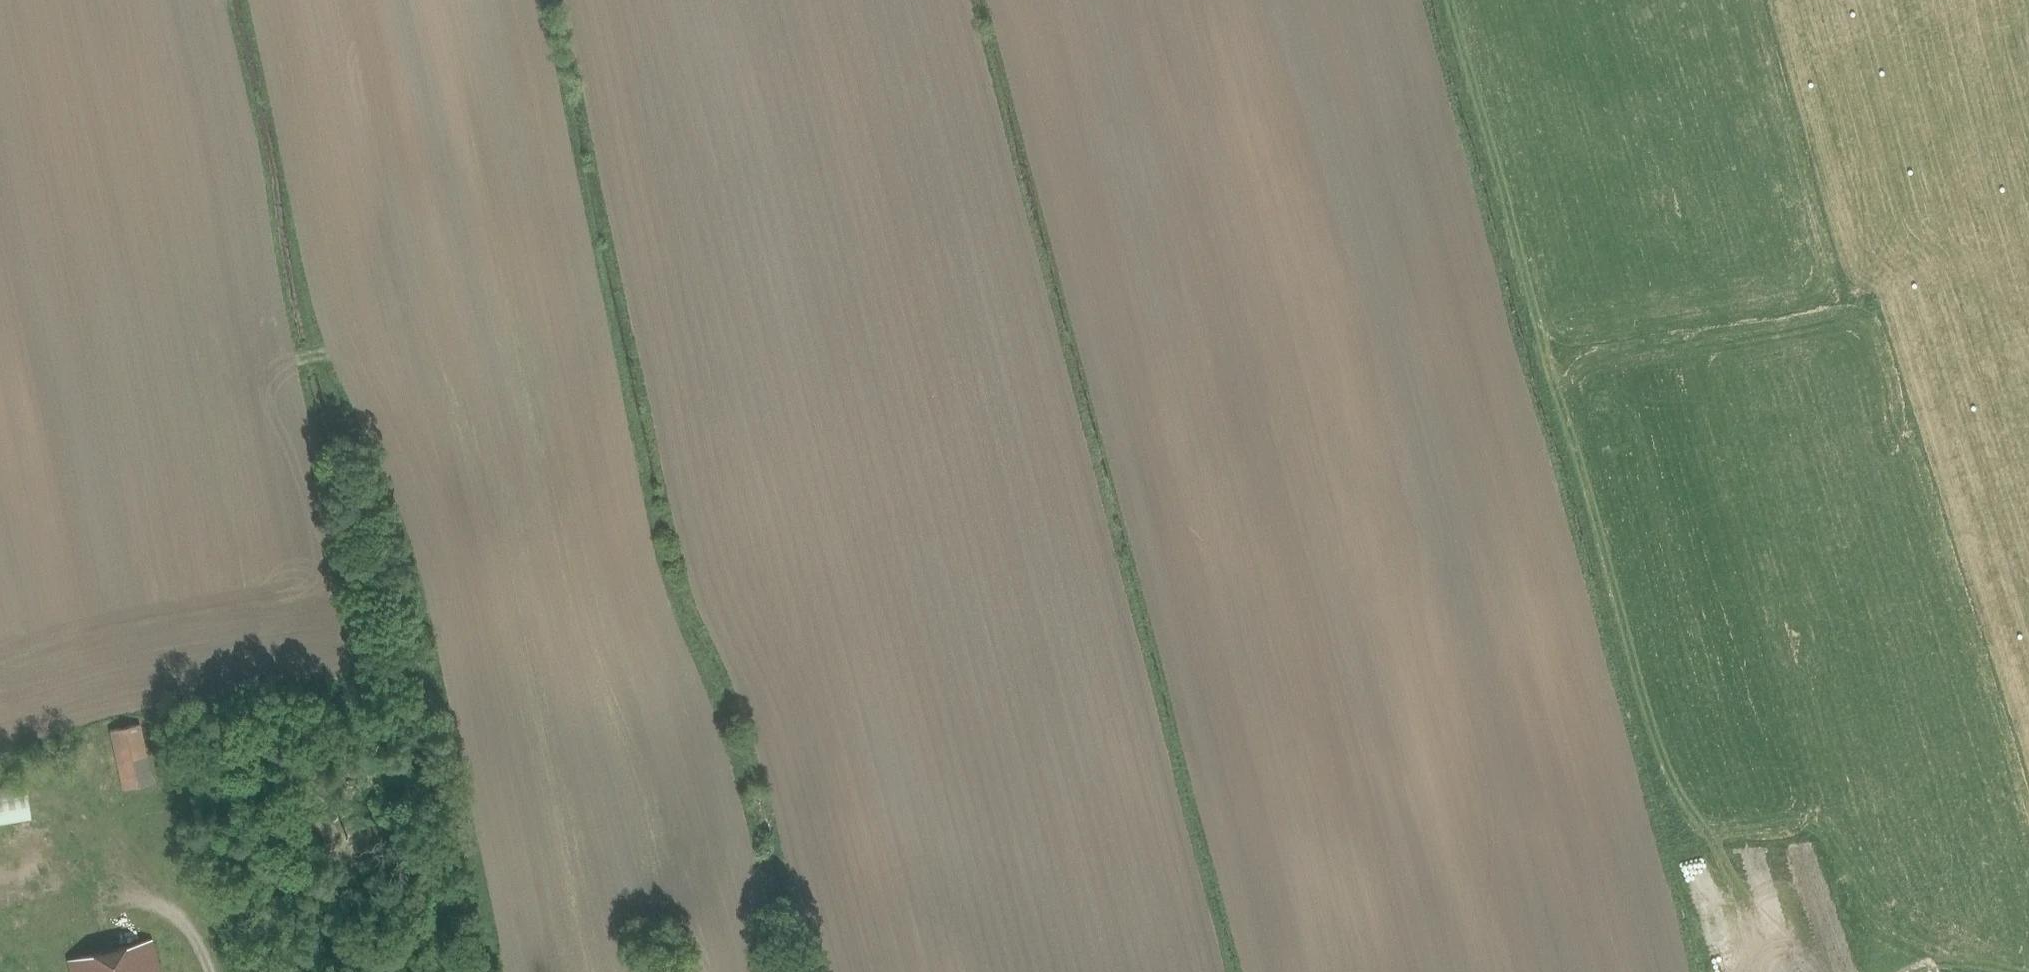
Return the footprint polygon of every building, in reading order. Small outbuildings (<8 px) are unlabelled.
[(147,722),(114,725),(119,785),(152,782),(147,722)] [(22,783),(0,786),(0,824),(28,819),(22,783)] [(155,933),(64,959),(68,971),(166,971),(155,933)]
